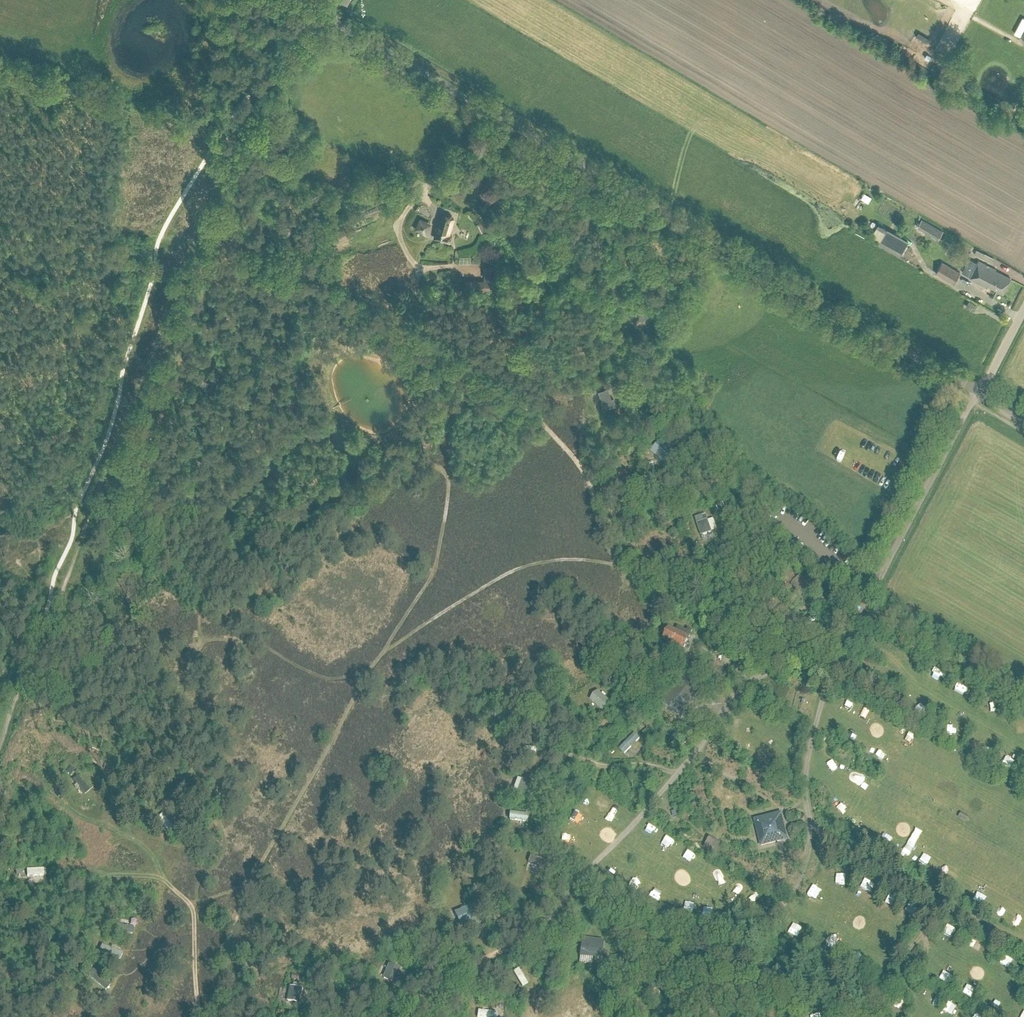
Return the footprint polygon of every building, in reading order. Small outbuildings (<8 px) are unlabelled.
[(871,193),(879,197),(882,190),(874,186),(871,193)] [(861,198),(868,202),(871,196),(864,192),(861,198)] [(440,212),(436,228),(436,229),(434,237),(449,241),(451,234),(448,233),(453,218),(450,217),(451,215),(440,212)] [(414,228),(424,233),(429,223),(419,218),(414,228)] [(904,242),(910,233),(898,224),(892,233),(904,242)] [(342,226),(325,235),(330,247),(348,238),(342,226)] [(901,254),(906,246),(896,239),(891,248),(901,254)] [(994,270),(995,269),(995,267),(989,264),(979,259),(977,261),(977,260),(969,277),(986,286),(987,283),(1003,291),(1010,278),(994,270)] [(959,271),(942,261),(935,272),(953,283),(959,271)] [(464,290),(484,291),(484,288),(495,289),(496,266),(484,265),(483,280),(464,279),(464,290)] [(976,282),(973,286),(982,293),(985,288),(976,282)] [(975,303),(969,299),(966,305),(972,309),(975,303)] [(643,306),(640,301),(626,311),(633,321),(644,313),(640,308),(643,306)] [(607,396),(604,385),(596,388),(602,406),(612,402),(610,395),(607,396)] [(673,457),(660,445),(654,451),(667,463),(673,457)] [(699,536),(710,531),(705,519),(694,524),(699,536)] [(781,621),(789,613),(782,606),(774,614),(781,621)] [(669,629),(663,641),(683,651),(692,632),(688,630),(686,633),(678,628),(676,632),(669,629)] [(711,664),(703,678),(718,687),(726,673),(711,664)] [(701,691),(686,677),(665,699),(680,713),(701,691)] [(610,701),(597,691),(590,699),(602,709),(610,701)] [(1003,697),(997,701),(1004,712),(1010,708),(1003,697)] [(886,724),(879,726),(882,734),(889,732),(886,724)] [(675,733),(670,740),(682,749),(687,742),(675,733)] [(522,782),(515,779),(510,793),(517,795),(522,782)] [(509,813),(509,821),(527,821),(527,814),(509,813)] [(780,815),(762,819),(756,828),(761,847),(779,842),(785,833),(780,815)] [(176,822),(170,829),(174,833),(180,826),(176,822)] [(620,838),(612,829),(605,834),(613,844),(620,838)] [(538,853),(533,867),(544,871),(549,857),(538,853)] [(543,870),(549,873),(555,861),(550,858),(543,870)] [(881,888),(884,880),(873,876),(870,884),(881,888)] [(918,898),(913,909),(920,912),(925,901),(918,898)] [(476,919),(470,906),(455,913),(461,926),(476,919)] [(957,921),(953,933),(961,935),(965,924),(957,921)] [(129,933),(140,934),(141,925),(131,924),(129,933)] [(989,949),(994,937),(984,933),(979,945),(989,949)] [(597,944),(582,942),(581,956),(595,957),(597,944)] [(1014,966),(1019,954),(1013,952),(1008,963),(1014,966)] [(394,983),(400,971),(390,966),(384,979),(394,983)] [(529,987),(535,984),(527,968),(521,971),(529,987)] [(785,973),(775,968),(769,979),(779,984),(785,973)] [(821,998),(827,986),(816,981),(811,994),(821,998)] [(299,1003),(302,989),(290,987),(287,1000),(299,1003)] [(960,996),(955,1004),(966,1010),(970,1002),(960,996)]
